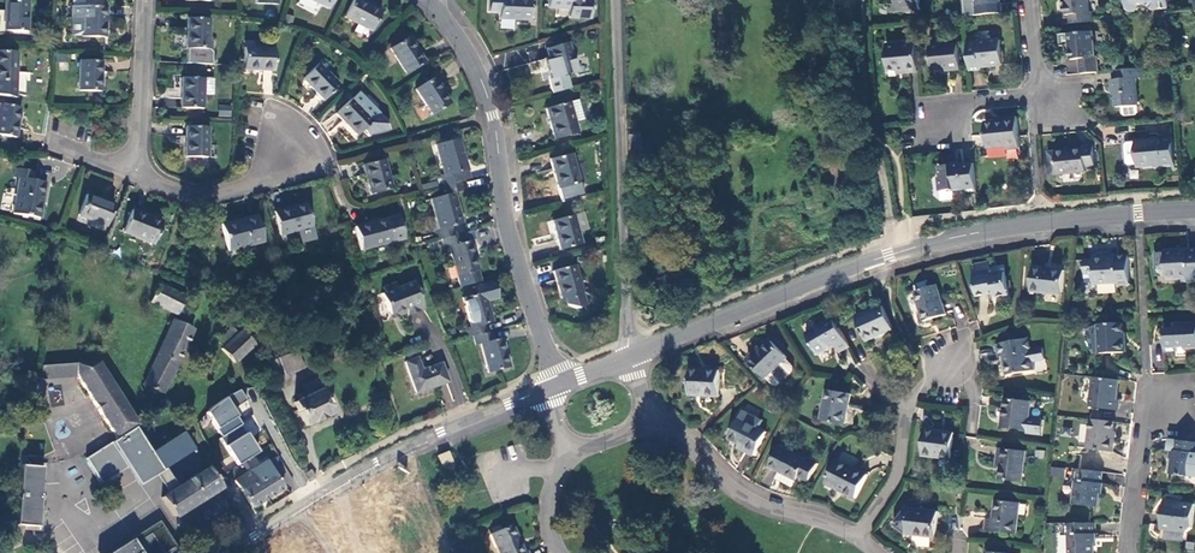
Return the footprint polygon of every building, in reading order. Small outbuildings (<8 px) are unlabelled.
[(328,10),(333,0),(309,0),(328,10)] [(358,0),(354,0),(344,18),(371,32),(381,12),(358,0)] [(498,20),(528,21),(529,0),(489,0),(488,13),(498,13),(498,20)] [(547,8),(569,9),(569,19),(589,19),(589,12),(590,12),(591,7),(589,7),(590,0),(547,0),(547,8)] [(899,12),(921,10),(920,0),(898,0),(899,12)] [(1071,25),(1094,23),(1093,13),(1090,13),(1089,0),(1065,0),(1066,15),(1070,14),(1071,25)] [(1170,9),(1169,0),(1127,0),(1128,8),(1131,12),(1135,12),(1137,9),(1137,5),(1146,4),(1154,10),(1170,9)] [(27,32),(29,1),(5,1),(4,31),(27,32)] [(106,8),(72,7),(71,18),(81,19),(81,37),(105,38),(106,8)] [(306,21),(290,16),(287,24),(304,28),(306,21)] [(71,37),(81,37),(81,19),(71,18),(71,37)] [(208,50),(210,20),(187,19),(186,50),(208,50)] [(1080,58),(1082,74),(1096,73),(1099,73),(1098,57),(1096,57),(1093,32),(1070,34),(1072,59),(1080,58)] [(409,37),(390,49),(406,75),(425,63),(409,37)] [(1001,40),(968,43),(971,71),(982,70),(982,66),(1004,64),(1001,40)] [(910,73),(919,71),(916,41),(901,43),(901,46),(888,47),(890,71),(899,70),(899,72),(909,71),(910,73)] [(576,72),(567,43),(547,49),(555,78),(576,72)] [(962,69),(960,44),(931,47),(933,70),(951,68),(951,71),(962,69)] [(274,50),(244,48),(243,70),(274,72),(274,50)] [(17,52),(0,52),(0,82),(16,82),(17,52)] [(101,62),(80,61),(79,91),(100,92),(101,62)] [(340,85),(318,64),(302,79),(323,101),(340,85)] [(1143,77),(1142,68),(1124,70),(1118,71),(1119,79),(1113,80),(1114,93),(1115,93),(1117,107),(1139,105),(1137,78),(1143,77)] [(450,104),(434,78),(416,90),(432,116),(450,104)] [(212,96),(213,80),(182,79),(181,109),(203,110),(203,96),(212,96)] [(359,94),(353,100),(373,120),(379,114),(359,94)] [(353,100),(352,99),(336,114),(357,136),(373,120),(353,100)] [(577,101),(568,102),(574,123),(583,120),(577,101)] [(574,123),(568,102),(545,109),(554,140),(577,134),(574,123)] [(20,108),(0,105),(0,135),(15,138),(20,108)] [(231,107),(218,107),(218,116),(230,117),(231,107)] [(125,117),(113,117),(113,127),(125,127),(125,117)] [(1021,148),(1018,117),(1005,119),(1005,121),(987,123),(989,148),(1008,147),(1009,149),(1021,148)] [(208,128),(186,127),(185,157),(208,158),(208,128)] [(438,178),(441,187),(459,183),(470,180),(459,139),(436,145),(443,176),(438,178)] [(1176,166),(1173,140),(1152,142),(1152,140),(1135,142),(1136,142),(1128,143),(1126,146),(1127,164),(1130,166),(1138,166),(1138,167),(1154,166),(1156,167),(1163,166),(1163,168),(1176,166)] [(1096,168),(1094,146),(1084,146),(1084,148),(1075,149),(1075,150),(1057,152),(1059,175),(1087,172),(1086,168),(1096,168)] [(579,184),(571,155),(550,160),(558,189),(579,184)] [(391,189),(383,160),(363,165),(370,195),(391,189)] [(965,192),(978,191),(975,163),(942,167),(942,177),(940,177),(941,191),(965,189),(965,192)] [(39,219),(45,183),(32,181),(33,172),(16,168),(14,178),(19,179),(13,214),(39,219)] [(424,181),(423,189),(437,191),(438,183),(424,181)] [(434,232),(436,241),(442,239),(454,236),(451,227),(463,224),(454,193),(461,192),(459,183),(441,187),(443,196),(431,199),(439,230),(434,232)] [(114,206),(86,195),(78,215),(106,226),(114,206)] [(305,204),(273,212),(280,236),(311,227),(305,204)] [(162,223),(131,211),(123,231),(153,243),(162,223)] [(404,239),(398,216),(355,227),(361,251),(404,239)] [(581,245),(573,216),(551,221),(559,250),(581,245)] [(256,217),(221,225),(228,251),(263,242),(256,217)] [(462,243),(459,234),(454,236),(442,239),(444,249),(449,247),(457,276),(478,270),(470,241),(462,243)] [(1188,249),(1188,251),(1181,251),(1181,250),(1166,251),(1166,252),(1156,253),(1157,265),(1154,265),(1154,272),(1156,275),(1160,277),(1166,277),(1166,279),(1178,278),(1178,275),(1189,274),(1189,279),(1192,282),(1194,281),(1194,249),(1188,249)] [(1129,285),(1128,256),(1115,256),(1115,258),(1094,259),(1094,271),(1095,283),(1116,283),(1116,286),(1129,285)] [(1084,270),(1094,271),(1094,259),(1083,260),(1084,270)] [(990,262),(972,265),(978,297),(995,294),(997,298),(1010,295),(1005,272),(993,275),(990,262)] [(574,265),(552,271),(561,300),(563,300),(566,306),(569,309),(580,306),(582,301),(581,295),(582,295),(574,265)] [(1064,271),(1035,268),(1032,292),(1062,295),(1064,271)] [(466,331),(468,338),(472,337),(485,334),(483,325),(492,323),(488,306),(491,300),(499,298),(495,282),(475,287),(477,295),(463,299),(471,328),(466,329),(466,331)] [(424,311),(412,283),(396,289),(394,285),(381,290),(383,295),(381,296),(389,317),(396,314),(398,319),(406,315),(407,318),(424,311)] [(185,298),(159,284),(150,302),(176,315),(185,298)] [(947,314),(938,286),(915,293),(924,322),(947,314)] [(867,342),(894,330),(883,306),(857,318),(867,342)] [(839,352),(850,347),(833,319),(807,334),(819,356),(836,346),(839,352)] [(193,330),(173,320),(144,384),(163,394),(193,330)] [(1099,324),(1087,328),(1092,351),(1100,352),(1100,353),(1127,351),(1126,340),(1123,340),(1122,323),(1099,324)] [(1164,328),(1165,351),(1177,351),(1177,346),(1184,346),(1184,348),(1194,347),(1194,323),(1175,324),(1176,327),(1164,328)] [(239,333),(233,327),(218,342),(223,348),(222,349),(235,363),(255,345),(242,330),(239,333)] [(458,334),(460,340),(468,338),(466,331),(458,334)] [(494,340),(491,332),(485,334),(472,337),(475,346),(481,345),(489,373),(510,368),(502,338),(494,340)] [(1028,339),(996,345),(998,359),(1002,358),(1007,376),(1035,371),(1028,339)] [(787,359),(788,358),(771,342),(763,349),(758,355),(755,352),(747,361),(767,380),(768,379),(787,359)] [(285,375),(298,370),(291,354),(278,359),(285,375)] [(285,375),(278,359),(269,362),(275,379),(285,375)] [(416,393),(447,382),(441,364),(422,371),(417,359),(405,362),(416,393)] [(794,366),(787,359),(768,379),(775,386),(778,387),(781,386),(795,373),(796,370),(794,366)] [(138,426),(98,362),(75,365),(76,377),(116,440),(138,426)] [(40,380),(76,377),(75,365),(42,368),(40,380)] [(720,372),(691,370),(690,395),(718,397),(720,372)] [(1116,399),(1118,380),(1093,377),(1090,407),(1118,411),(1119,399),(1116,399)] [(303,387),(307,397),(320,390),(316,380),(303,387)] [(63,403),(59,388),(48,391),(52,406),(63,403)] [(295,402),(305,426),(332,414),(321,390),(320,390),(307,397),(295,402)] [(845,425),(851,394),(827,390),(822,421),(845,425)] [(1032,402),(1005,400),(1002,428),(1028,431),(1027,434),(1042,436),(1044,420),(1042,418),(1030,417),(1032,402)] [(764,421),(744,411),(730,439),(740,444),(747,448),(745,452),(755,457),(767,432),(760,429),(764,421)] [(1112,438),(1114,422),(1091,419),(1088,449),(1113,452),(1115,439),(1112,438)] [(0,425),(0,428),(0,434),(15,434),(15,425),(0,425)] [(196,449),(183,429),(153,449),(138,426),(116,440),(84,460),(99,482),(123,467),(137,487),(196,449)] [(955,433),(926,429),(923,457),(951,460),(955,433)] [(284,445),(276,431),(268,435),(275,449),(284,445)] [(1169,439),(1168,450),(1170,450),(1170,456),(1173,459),(1171,474),(1179,475),(1178,476),(1184,476),(1184,475),(1194,476),(1194,442),(1169,439)] [(806,460),(780,447),(770,467),(781,472),(779,477),(781,478),(781,480),(795,488),(799,479),(809,484),(819,464),(807,459),(806,460)] [(1026,451),(999,449),(998,460),(1001,461),(1001,468),(999,479),(1023,482),(1026,451)] [(447,453),(437,457),(441,466),(451,462),(447,453)] [(283,488),(264,458),(260,460),(262,464),(245,474),(242,469),(232,475),(252,508),(283,488)] [(868,475),(839,460),(826,484),(857,500),(868,475)] [(43,467),(20,465),(15,525),(38,527),(43,467)] [(1052,466),(1050,476),(1063,477),(1065,468),(1052,466)] [(174,518),(221,488),(208,468),(162,498),(174,518)] [(1101,483),(1102,472),(1075,469),(1073,481),(1077,481),(1074,504),(1099,507),(1101,487),(1101,483)] [(309,470),(306,471),(305,473),(304,473),(302,473),(307,482),(314,478),(309,470)] [(1192,528),(1194,504),(1177,502),(1178,501),(1166,500),(1162,529),(1187,532),(1192,528)] [(1020,503),(996,501),(994,520),(986,519),(985,530),(1017,534),(1020,503)] [(939,512),(908,508),(895,525),(905,535),(936,538),(939,512)] [(234,517),(241,525),(246,522),(239,512),(234,517)] [(1095,523),(1067,524),(1067,535),(1061,535),(1061,552),(1094,552),(1094,535),(1095,535),(1095,523)] [(512,526),(491,535),(499,552),(523,552),(512,526)] [(163,527),(124,552),(154,552),(151,550),(170,537),(163,527)] [(317,531),(274,552),(328,552),(317,531)] [(170,537),(151,550),(154,552),(180,552),(170,537)]
